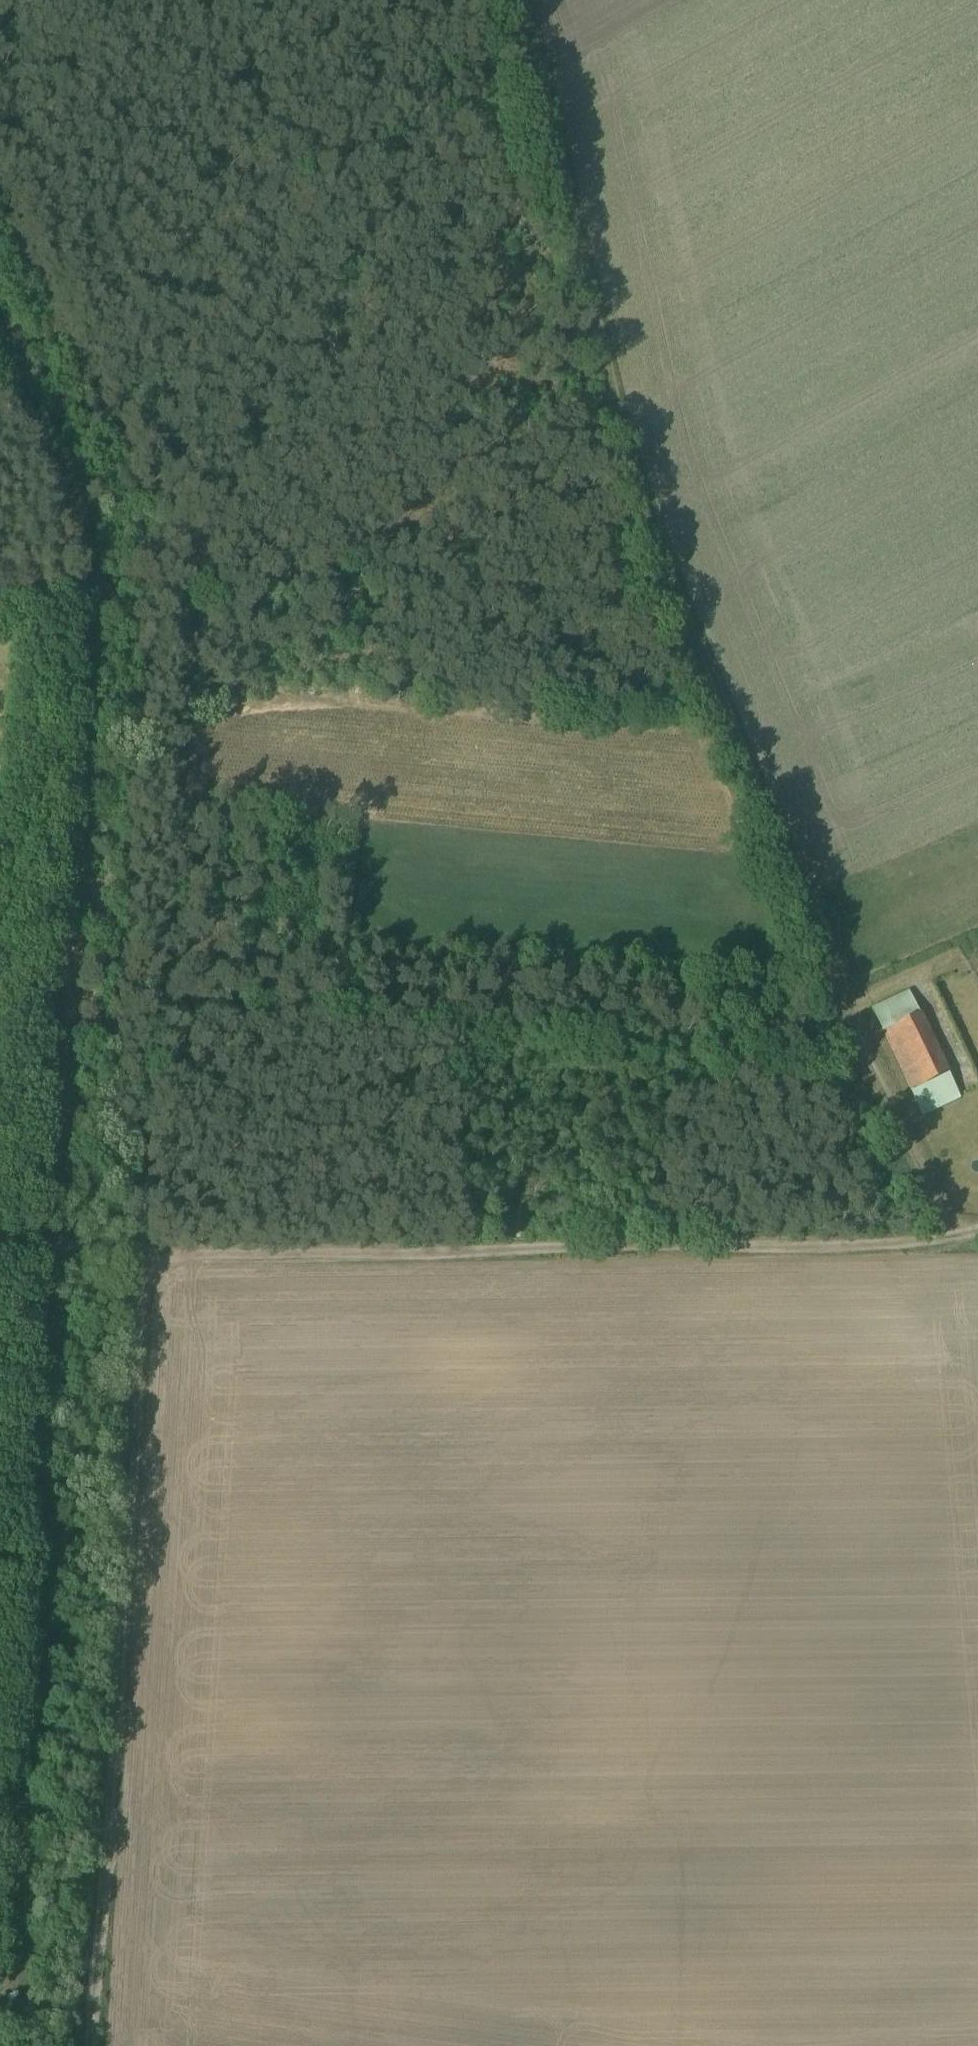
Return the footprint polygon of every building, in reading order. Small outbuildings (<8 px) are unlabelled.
[(876,1004),(922,1116),(964,1099),(918,987),(876,1004)]
